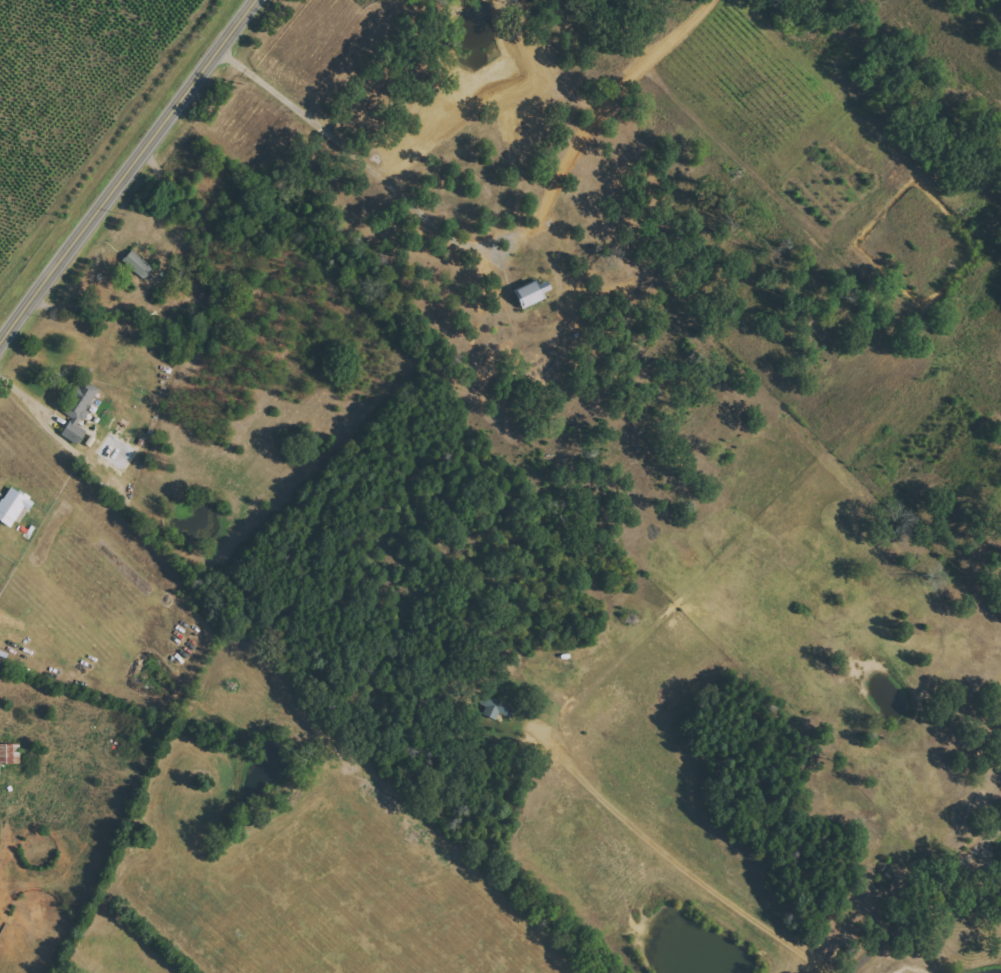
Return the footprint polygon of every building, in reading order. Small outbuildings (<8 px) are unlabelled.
[(154,269),(132,251),(123,262),(145,280),(154,269)] [(515,290),(522,308),(553,295),(547,281),(539,285),(538,280),(515,290)] [(62,436),(78,445),(86,430),(79,426),(100,390),(89,383),(85,390),(79,386),(63,413),(72,418),(62,436)] [(23,507),(29,511),(35,502),(10,487),(0,505),(0,521),(11,528),(23,507)] [(500,714),(511,718),(515,706),(486,696),(483,705),(488,707),(485,716),(498,721),(500,714)] [(21,744),(0,745),(0,765),(21,764),(21,744)]
